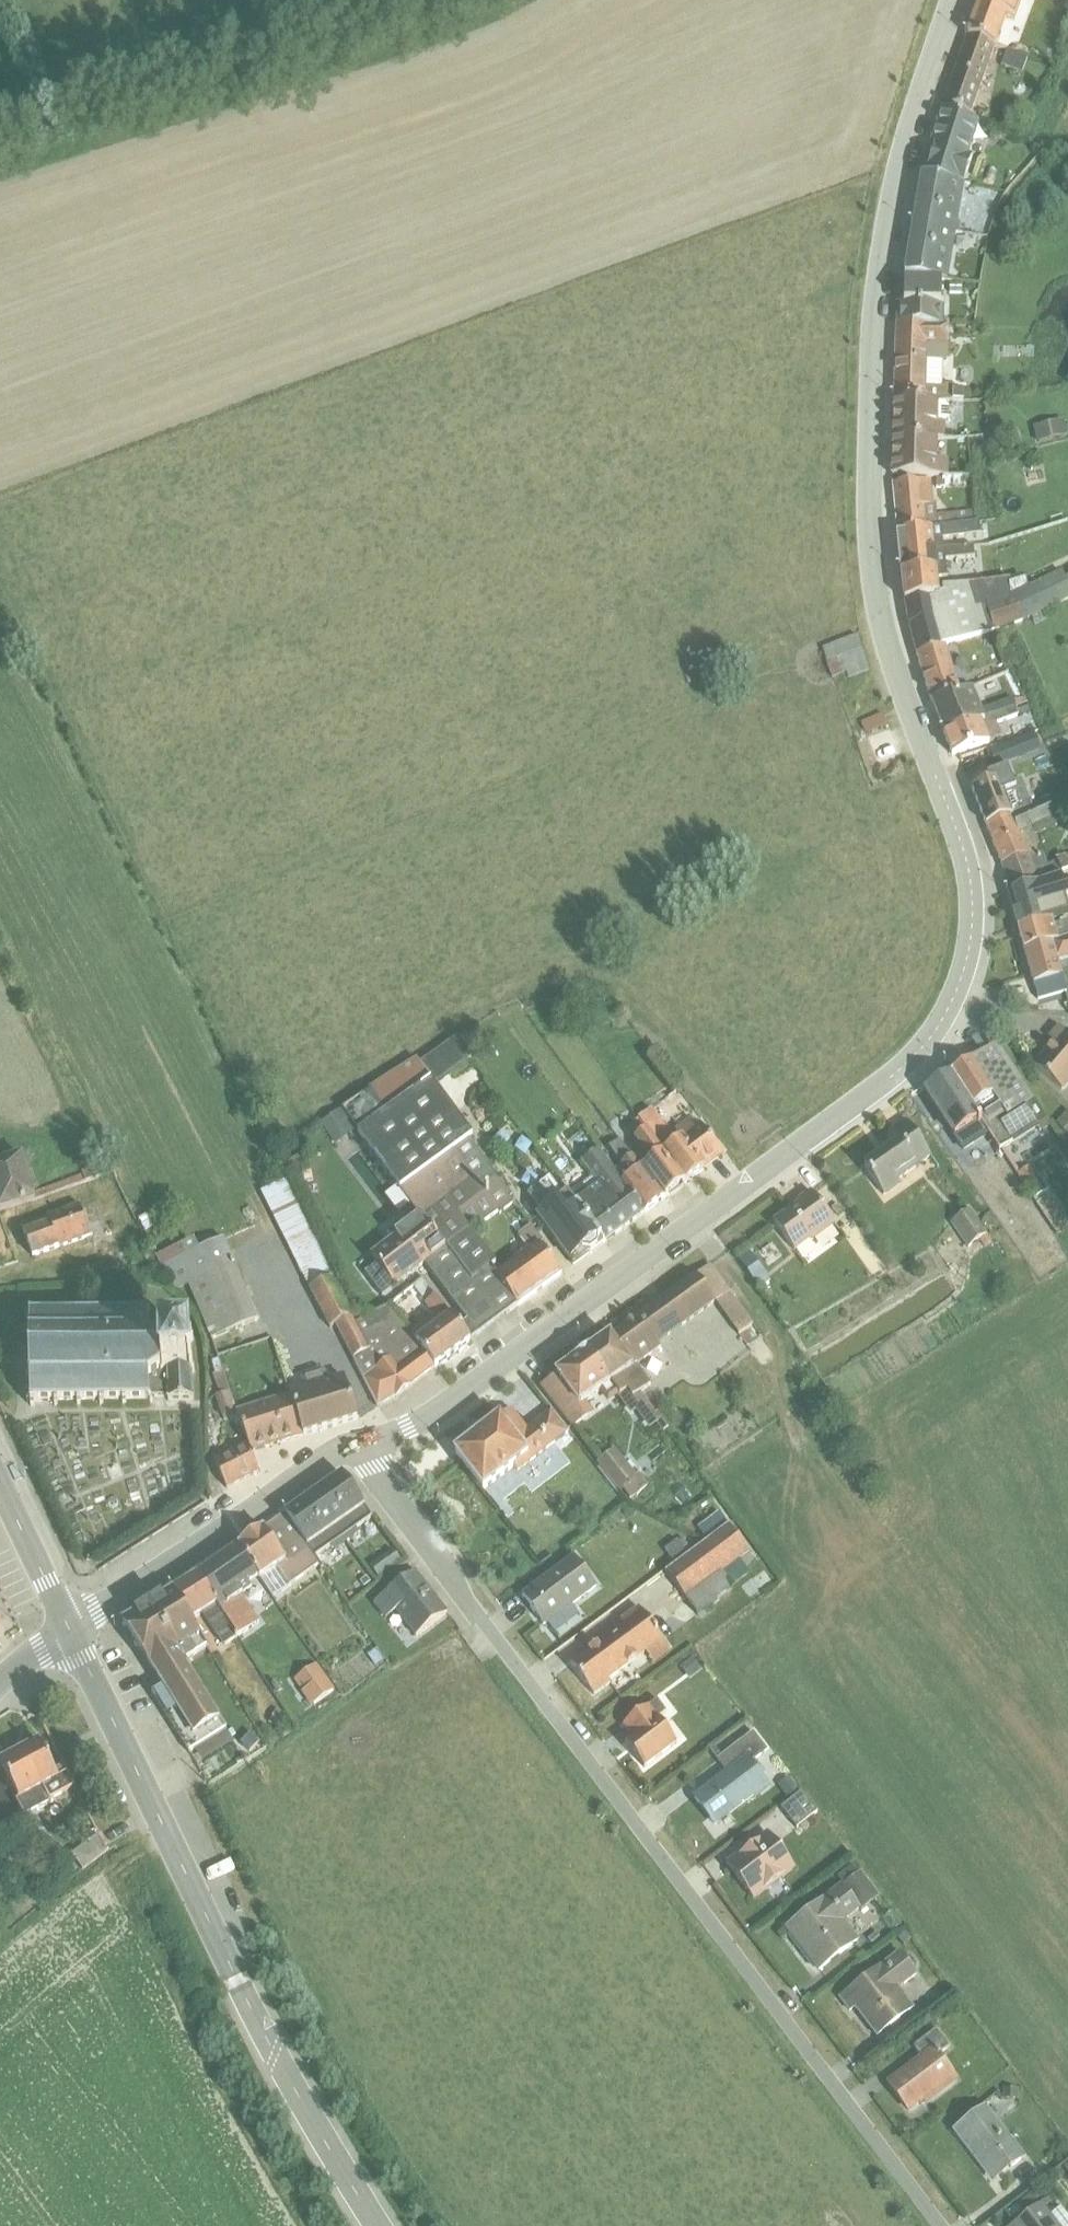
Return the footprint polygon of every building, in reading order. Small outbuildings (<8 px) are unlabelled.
[(968,36),(997,46),(1008,18),(1016,21),(1024,0),(981,0),(968,36)] [(973,113),(997,46),(968,36),(945,104),(973,113)] [(1028,58),(1008,51),(1002,65),(1023,73),(1028,58)] [(943,109),(923,176),(964,184),(973,156),(970,156),(980,124),(943,109)] [(965,185),(964,184),(923,176),(914,225),(957,233),(965,185)] [(949,281),(957,233),(914,225),(906,274),(943,280),(949,281)] [(942,306),(943,280),(906,274),(898,324),(945,324),(945,306),(942,306)] [(950,324),(945,324),(898,324),(895,400),(945,401),(965,401),(965,391),(953,390),(953,387),(944,387),(944,362),(949,362),(949,345),(951,345),(950,324)] [(945,403),(945,401),(895,400),(894,438),(939,438),(946,438),(946,424),(945,424),(950,419),(951,409),(945,403)] [(1034,427),(1038,443),(1067,436),(1067,434),(1065,420),(1034,427)] [(938,461),(939,438),(894,438),(893,476),(945,476),(950,476),(949,461),(938,461)] [(1044,464),(1023,468),(1027,488),(1048,483),(1044,464)] [(950,476),(945,476),(945,479),(937,479),(937,488),(964,487),(963,475),(950,476)] [(894,484),(898,532),(974,523),(972,511),(938,516),(937,505),(934,505),(932,482),(894,484)] [(980,522),(974,523),(898,532),(903,573),(938,569),(938,578),(949,578),(946,560),(976,557),(975,547),(945,549),(944,539),(981,535),(980,522)] [(938,578),(938,569),(903,573),(910,627),(917,654),(946,646),(1025,622),(1067,601),(1067,577),(1065,579),(1062,571),(1029,586),(1024,575),(943,587),(944,593),(940,593),(938,578)] [(858,635),(823,648),(833,678),(847,673),(849,677),(870,670),(858,635)] [(961,691),(946,646),(917,654),(932,701),(961,691)] [(961,691),(932,701),(945,733),(1016,709),(1013,700),(982,710),(974,686),(961,691)] [(1025,706),(1016,709),(945,733),(954,755),(995,740),(990,727),(1028,715),(1025,706)] [(886,725),(882,715),(860,723),(864,733),(886,725)] [(987,826),(1032,809),(1022,780),(1014,783),(1008,768),(988,775),(991,782),(973,789),(987,826)] [(987,826),(1013,892),(1063,874),(1067,873),(1067,857),(1049,865),(1037,835),(1067,823),(1067,797),(1032,809),(987,826)] [(1063,874),(1013,892),(1017,905),(1012,906),(1019,929),(1053,919),(1067,914),(1067,904),(1067,903),(1067,902),(1067,881),(1065,882),(1063,874)] [(1053,919),(1019,929),(1025,951),(1067,938),(1067,921),(1055,925),(1053,919)] [(1025,951),(1039,999),(1067,991),(1060,961),(1067,959),(1067,938),(1025,951)] [(613,999),(596,1009),(603,1021),(620,1011),(613,999)] [(1064,1091),(1067,1086),(1067,1034),(1061,1028),(1050,1039),(1055,1043),(1035,1066),(1064,1091)] [(456,1038),(421,1064),(436,1086),(472,1060),(463,1048),(457,1039),(456,1038)] [(1000,1044),(952,1074),(1001,1149),(1039,1127),(1042,1132),(1051,1126),(1000,1044)] [(371,1091),(345,1110),(398,1185),(412,1203),(419,1213),(422,1216),(446,1249),(427,1265),(468,1323),(476,1334),(493,1321),(492,1319),(504,1310),(507,1315),(519,1306),(496,1276),(490,1269),(496,1265),(472,1232),(500,1211),(454,1151),(471,1138),(472,1137),(436,1086),(421,1064),(418,1060),(369,1089),(371,1091)] [(952,1074),(918,1096),(931,1116),(943,1108),(957,1129),(967,1123),(981,1146),(983,1145),(989,1156),(990,1156),(993,1161),(1001,1156),(998,1151),(1001,1149),(952,1074)] [(342,1109),(322,1123),(324,1126),(337,1145),(357,1131),(342,1109)] [(639,1119),(635,1122),(644,1133),(647,1130),(686,1183),(724,1155),(701,1124),(697,1126),(691,1118),(675,1130),(682,1138),(678,1142),(653,1109),(639,1119)] [(1067,1111),(1056,1123),(1067,1134),(1067,1111)] [(932,1157),(908,1122),(893,1132),(900,1143),(866,1168),(887,1196),(903,1186),(899,1180),(932,1157)] [(642,1150),(634,1156),(667,1197),(686,1183),(647,1130),(644,1133),(635,1140),(642,1150)] [(471,1138),(454,1151),(500,1211),(501,1214),(515,1203),(511,1198),(514,1196),(471,1138)] [(620,1138),(609,1147),(623,1165),(615,1171),(646,1212),(667,1197),(634,1156),(621,1140),(620,1138)] [(594,1177),(571,1194),(606,1242),(646,1212),(615,1171),(600,1150),(583,1163),(594,1177)] [(286,1164),(284,1166),(288,1174),(290,1173),(308,1161),(305,1152),(286,1164)] [(0,1164),(0,1211),(51,1195),(87,1182),(111,1172),(107,1163),(83,1172),(84,1174),(35,1192),(24,1156),(0,1164)] [(556,1175),(532,1192),(545,1210),(538,1215),(575,1265),(606,1242),(571,1194),(559,1179),(556,1175)] [(290,1178),(261,1191),(311,1289),(333,1277),(340,1274),(290,1178)] [(398,1185),(385,1194),(399,1212),(412,1203),(398,1185)] [(801,1202),(775,1222),(797,1251),(811,1241),(812,1243),(837,1225),(813,1192),(800,1201),(801,1202)] [(48,1214),(22,1224),(34,1259),(94,1236),(81,1204),(49,1217),(48,1214)] [(992,1242),(970,1209),(951,1223),(968,1248),(979,1241),(983,1247),(992,1242)] [(377,1264),(365,1273),(383,1296),(394,1288),(396,1289),(427,1265),(446,1249),(422,1216),(419,1213),(400,1227),(403,1231),(395,1236),(396,1238),(371,1256),(377,1264)] [(529,1250),(496,1276),(519,1306),(563,1274),(542,1245),(546,1242),(533,1226),(519,1235),(529,1250)] [(195,1239),(157,1255),(177,1291),(189,1286),(192,1294),(212,1340),(259,1320),(225,1239),(200,1250),(195,1239)] [(751,1253),(741,1260),(759,1286),(769,1279),(751,1253)] [(652,1307),(611,1336),(635,1368),(639,1365),(662,1349),(659,1344),(672,1335),(684,1327),(717,1303),(739,1334),(754,1324),(711,1265),(664,1299),(652,1307)] [(333,1277),(311,1289),(331,1329),(337,1325),(351,1354),(378,1407),(396,1397),(397,1397),(402,1393),(412,1385),(436,1367),(411,1331),(392,1304),(365,1320),(363,1321),(357,1324),(333,1277)] [(433,1316),(411,1331),(436,1367),(436,1368),(471,1342),(461,1328),(436,1296),(425,1304),(433,1316)] [(149,1314),(31,1315),(32,1402),(151,1401),(151,1397),(168,1397),(168,1401),(195,1401),(194,1372),(193,1339),(168,1339),(168,1337),(167,1335),(165,1334),(163,1333),(161,1333),(160,1334),(159,1335),(158,1336),(156,1338),(156,1339),(150,1336),(149,1314)] [(611,1336),(588,1353),(611,1385),(613,1384),(620,1394),(629,1407),(636,1402),(638,1405),(643,1402),(647,1408),(650,1406),(651,1405),(642,1393),(653,1385),(639,1365),(635,1368),(611,1336)] [(588,1353),(542,1387),(572,1427),(588,1416),(582,1408),(600,1394),(607,1404),(618,1395),(620,1394),(613,1384),(611,1385),(588,1353)] [(220,1359),(213,1362),(216,1374),(214,1375),(221,1395),(216,1396),(223,1418),(237,1412),(220,1359)] [(306,1389),(291,1394),(304,1437),(358,1420),(345,1376),(329,1381),(327,1372),(322,1370),(305,1376),(303,1379),(306,1389)] [(291,1394),(238,1411),(250,1445),(253,1452),(304,1437),(291,1394)] [(629,1407),(620,1394),(618,1395),(631,1414),(636,1411),(649,1429),(657,1423),(662,1432),(668,1428),(658,1413),(656,1414),(650,1406),(647,1408),(643,1402),(638,1405),(636,1402),(629,1407)] [(512,1410),(456,1453),(463,1462),(484,1490),(515,1467),(518,1471),(570,1432),(569,1432),(554,1410),(553,1411),(528,1430),(512,1410)] [(250,1445),(215,1462),(228,1489),(261,1472),(253,1452),(250,1445)] [(615,1448),(596,1463),(619,1492),(623,1489),(631,1500),(649,1486),(639,1473),(637,1475),(615,1448)] [(317,1493),(314,1495),(344,1538),(357,1529),(373,1518),(343,1475),(317,1493)] [(312,1496),(286,1515),(315,1558),(332,1546),(344,1538),(314,1495),(312,1496)] [(286,1515),(265,1529),(300,1579),(320,1565),(315,1558),(286,1515)] [(678,1540),(665,1550),(675,1563),(676,1564),(666,1571),(700,1620),(717,1609),(714,1605),(735,1590),(733,1587),(750,1574),(746,1568),(756,1560),(724,1517),(702,1532),(708,1540),(694,1550),(688,1555),(687,1554),(678,1540)] [(253,1537),(240,1547),(260,1577),(262,1579),(279,1568),(291,1585),(300,1579),(265,1529),(253,1537)] [(360,1534),(357,1529),(344,1538),(348,1542),(360,1534)] [(344,1538),(332,1546),(335,1551),(348,1542),(344,1538)] [(240,1547),(198,1576),(238,1638),(260,1621),(242,1596),(254,1588),(250,1584),(260,1577),(240,1547)] [(394,1550),(385,1557),(393,1567),(402,1561),(394,1550)] [(385,1557),(371,1567),(379,1577),(393,1567),(385,1557)] [(575,1558),(523,1596),(545,1625),(597,1586),(575,1558)] [(416,1572),(375,1603),(386,1618),(397,1610),(417,1637),(447,1614),(448,1613),(417,1571),(416,1572)] [(198,1576),(175,1590),(193,1622),(203,1615),(224,1646),(238,1638),(198,1576)] [(128,1620),(124,1622),(135,1640),(163,1684),(153,1693),(190,1753),(196,1750),(227,1730),(187,1662),(198,1656),(197,1654),(208,1648),(193,1622),(175,1590),(160,1599),(162,1603),(142,1616),(140,1612),(128,1620)] [(623,1626),(572,1664),(595,1696),(611,1684),(609,1681),(647,1653),(655,1665),(672,1652),(639,1608),(620,1622),(623,1626)] [(702,1669),(693,1658),(681,1667),(690,1679),(702,1669)] [(294,1680),(312,1706),(336,1690),(318,1663),(294,1680)] [(658,1700),(624,1725),(633,1737),(626,1742),(645,1768),(678,1743),(659,1718),(667,1712),(658,1700)] [(277,1708),(270,1723),(280,1728),(287,1714),(277,1708)] [(227,1730),(196,1750),(203,1762),(235,1743),(227,1730)] [(728,1774),(696,1798),(716,1824),(753,1796),(756,1801),(772,1787),(765,1779),(768,1777),(756,1761),(769,1752),(754,1732),(718,1759),(717,1759),(718,1761),(728,1774)] [(261,1741),(252,1733),(240,1745),(249,1753),(261,1741)] [(5,1759),(3,1760),(5,1764),(20,1798),(17,1800),(25,1813),(26,1815),(31,1812),(76,1787),(65,1765),(55,1770),(40,1741),(5,1759)] [(789,1777),(779,1785),(791,1801),(803,1793),(789,1777)] [(791,1801),(781,1808),(797,1829),(818,1813),(803,1793),(791,1801)] [(0,1826),(0,1844),(38,1825),(31,1812),(26,1815),(25,1813),(0,1826)] [(769,1833),(728,1865),(754,1899),(796,1868),(769,1833)] [(100,1834),(72,1856),(84,1870),(108,1851),(106,1847),(100,1834)] [(845,1886),(788,1928),(789,1929),(791,1928),(821,1968),(819,1969),(820,1970),(860,1940),(846,1921),(861,1910),(862,1912),(881,1897),(862,1872),(860,1873),(854,1865),(838,1876),(845,1886)] [(901,1952),(841,1998),(851,2010),(856,2007),(878,2036),(915,2007),(900,1989),(919,1975),(914,1969),(917,1967),(917,1963),(911,1956),(907,1956),(905,1957),(901,1952)] [(923,2058),(889,2084),(909,2110),(922,2101),(926,2106),(960,2081),(940,2056),(951,2047),(937,2029),(914,2046),(923,2058)] [(988,2106),(956,2131),(965,2143),(969,2141),(997,2179),(1026,2157),(988,2106)] [(1012,2225),(1061,2225),(1052,2214),(1046,2207),(1053,2201),(1049,2197),(1012,2225)] [(1052,2214),(1061,2225),(1067,2225),(1067,2215),(1062,2206),(1052,2214)]
